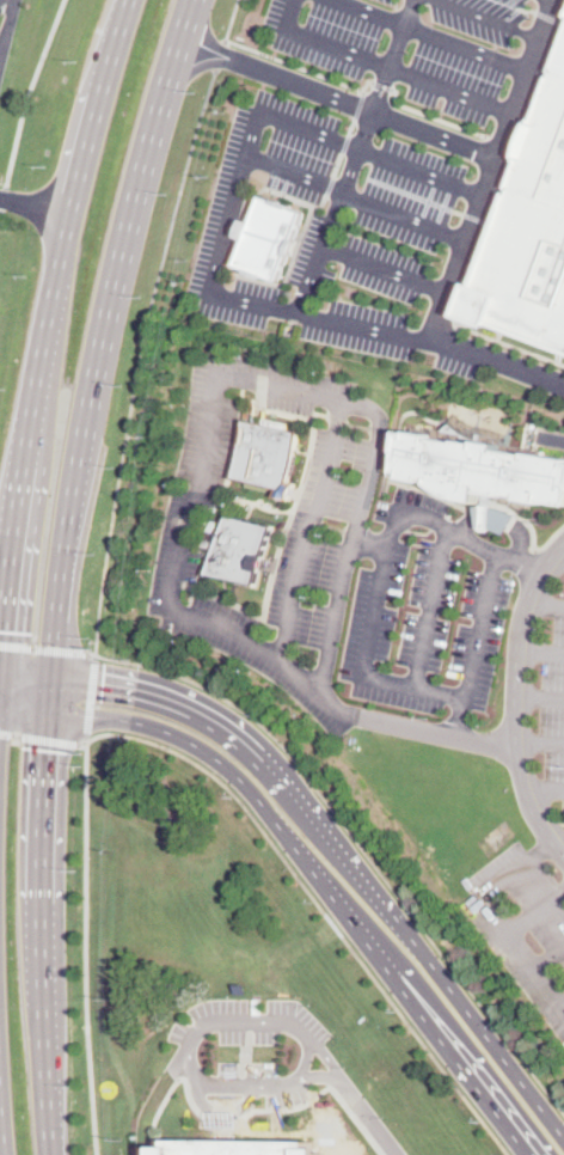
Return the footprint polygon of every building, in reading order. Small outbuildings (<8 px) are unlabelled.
[(554,67),(563,41),(563,71),(554,67)] [(554,67),(563,71),(563,351),(459,313),(554,67)] [(305,214),(281,281),(265,275),(265,277),(251,271),(251,270),(238,265),(262,198),(305,214)] [(240,418),(243,420),(244,416),(277,423),(277,428),(292,432),(280,482),(288,483),(284,502),(266,499),(268,489),(262,488),(262,493),(237,487),(238,482),(220,478),(234,410),(241,411),(240,418)] [(396,462),(397,473),(403,475),(403,477),(434,483),(449,493),(472,499),(483,499),(484,490),(563,503),(563,457),(532,452),(504,447),(504,441),(483,438),(482,442),(462,438),(461,441),(431,436),(431,433),(411,429),(410,432),(400,429),(396,462)] [(274,530),(260,587),(207,575),(213,550),(200,548),(201,540),(215,543),(221,515),(274,527),(274,530)] [(213,522),(210,532),(204,531),(206,521),(213,522)] [(332,1138),(332,1154),(160,1154),(160,1148),(172,1148),(172,1141),(210,1141),(210,1099),(241,1099),(241,1138),(241,1141),(320,1142),(320,1145),(321,1145),(321,1135),(330,1135),(330,1138),(332,1138)]
